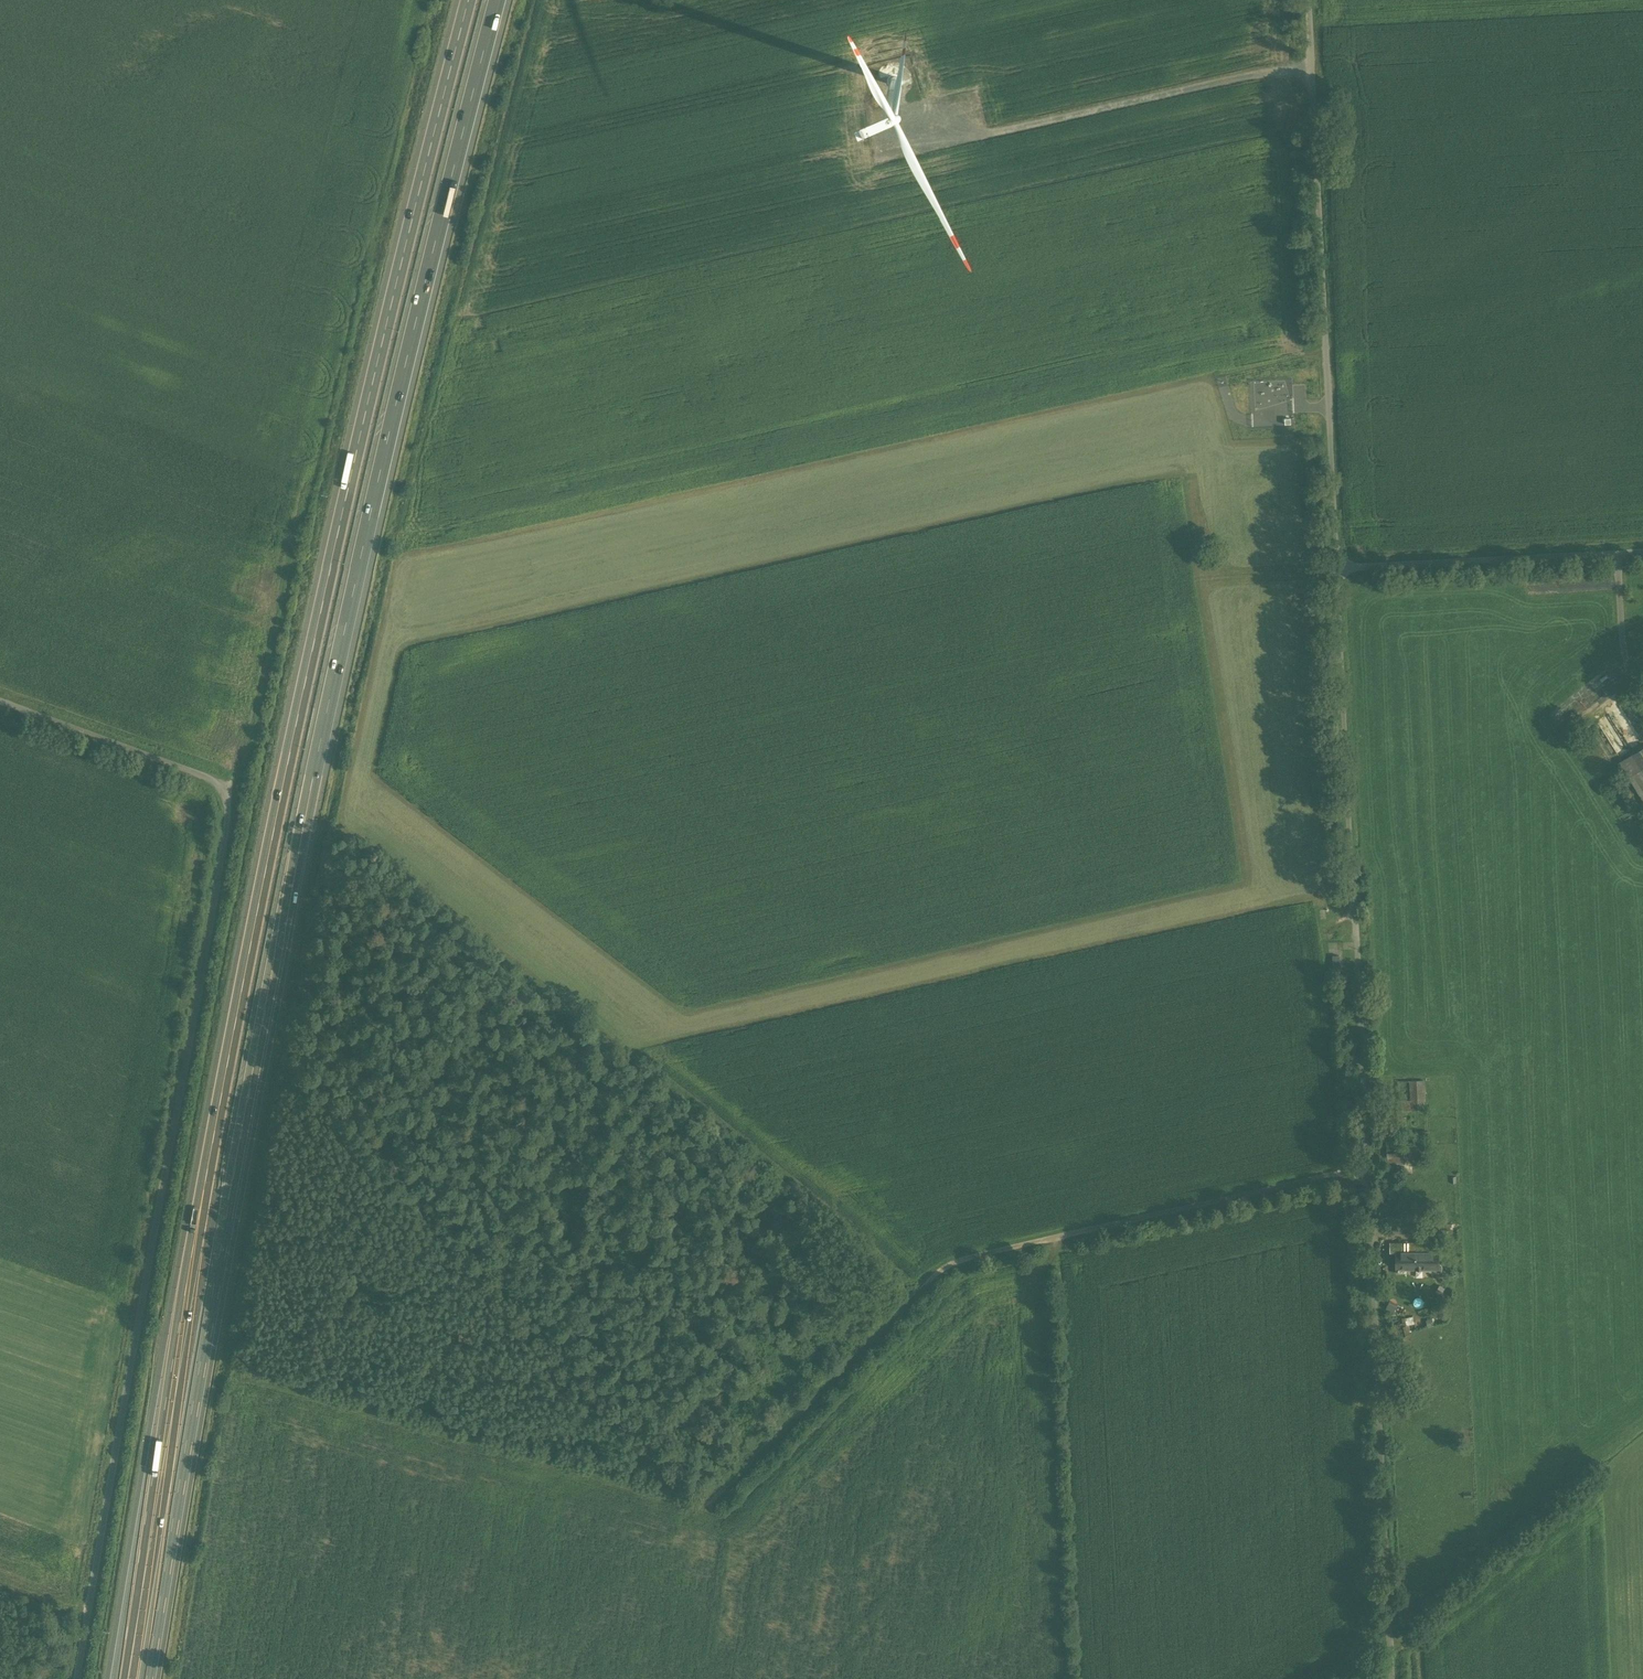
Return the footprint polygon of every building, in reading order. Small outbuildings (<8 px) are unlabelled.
[(1620,759),(1642,795),(1642,745),(1620,759)] [(1337,955),(1328,956),(1329,967),(1337,966),(1337,955)] [(1439,1243),(1390,1243),(1391,1251),(1397,1251),(1395,1273),(1407,1272),(1406,1268),(1431,1268),(1438,1273),(1443,1271),(1442,1264),(1439,1263),(1439,1243)]
